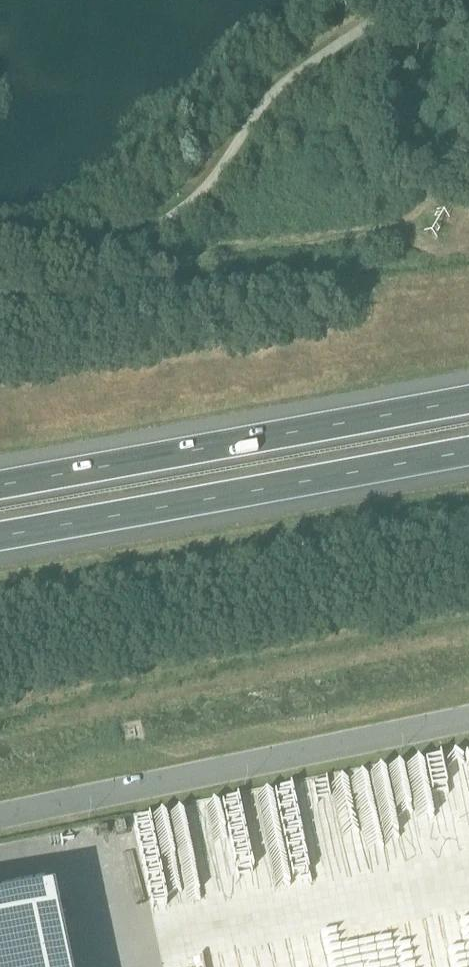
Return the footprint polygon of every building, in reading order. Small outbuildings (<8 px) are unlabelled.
[(271,869),(399,849),(395,821),(374,824),(370,799),(323,806),(320,792),(285,797),(286,808),(280,809),(278,797),(259,800),(259,801),(179,813),(181,829),(233,821),(241,872),(271,868),(271,869)] [(0,904),(0,966),(64,966),(49,894),(0,904)] [(77,925),(78,939),(91,938),(90,924),(77,925)]
